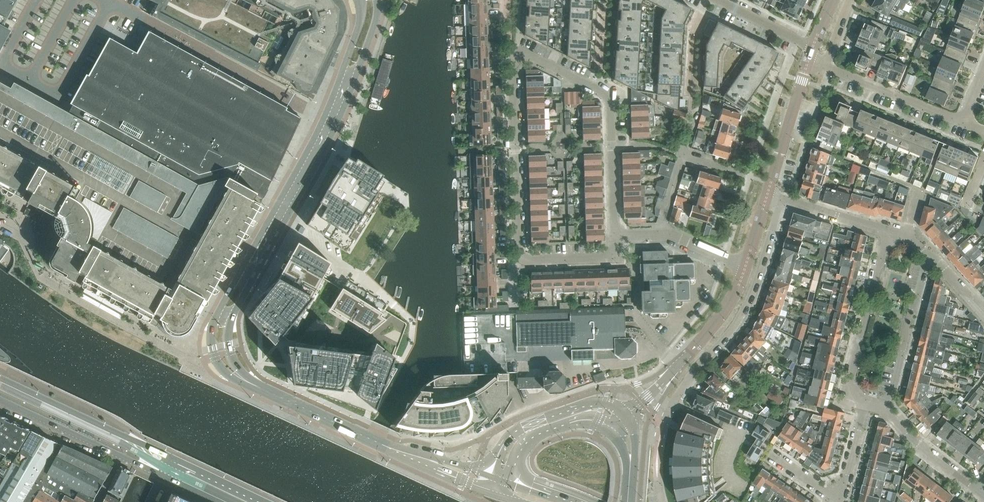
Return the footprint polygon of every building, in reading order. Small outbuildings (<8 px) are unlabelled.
[(10,32),(10,33),(10,32),(9,31),(9,32),(2,28),(3,28),(2,27),(11,11),(12,10),(16,2),(17,1),(16,1),(17,0),(0,0),(0,50),(10,32)] [(158,5),(152,16),(300,95),(300,93),(303,89),(307,91),(312,80),(315,78),(316,78),(341,28),(343,28),(341,24),(340,23),(343,19),(340,17),(337,12),(336,9),(336,3),(337,0),(149,0),(158,5)] [(582,0),(569,0),(569,9),(593,11),(594,11),(594,6),(593,4),(593,1),(582,0)] [(641,11),(642,7),(643,5),(634,0),(633,2),(629,0),(619,0),(618,2),(617,1),(616,5),(618,7),(618,10),(641,11)] [(670,19),(684,25),(684,24),(691,9),(677,2),(673,0),(629,0),(633,2),(634,0),(643,5),(650,8),(655,11),(659,13),(659,14),(662,15),(663,16),(663,15),(670,18),(670,19)] [(802,7),(787,0),(777,0),(778,0),(775,7),(796,18),(798,15),(799,16),(800,12),(800,11),(802,7)] [(892,10),(897,13),(900,8),(885,0),(878,0),(876,1),(875,4),(875,6),(873,9),(880,13),(888,17),(889,15),(892,10)] [(900,8),(902,10),(906,3),(908,4),(910,1),(909,0),(885,0),(900,8)] [(964,5),(983,12),(983,10),(983,0),(966,0),(964,5)] [(470,5),(470,15),(487,15),(487,4),(470,5)] [(983,12),(964,5),(958,20),(979,29),(982,20),(980,19),(983,12)] [(525,16),(549,18),(549,7),(526,6),(525,16)] [(593,11),(569,9),(568,20),(592,21),(593,11)] [(618,10),(617,20),(641,21),(641,11),(618,10)] [(930,12),(924,23),(928,24),(933,14),(930,12)] [(470,15),(471,26),(488,26),(487,15),(470,15)] [(670,19),(670,18),(663,15),(663,16),(662,15),(660,17),(659,34),(669,34),(683,35),(685,35),(685,30),(684,29),(684,25),(670,19)] [(525,26),(548,28),(549,18),(525,16),(524,16),(524,21),(525,23),(525,26)] [(893,17),(891,23),(909,31),(921,35),(924,30),(903,21),(893,17)] [(592,21),(568,20),(567,30),(591,31),(593,31),(593,26),(592,25),(592,21)] [(617,20),(616,20),(615,25),(617,27),(617,30),(640,32),(641,21),(617,20)] [(862,33),(861,35),(880,42),(886,26),(872,20),(870,25),(865,24),(864,27),(862,27),(860,33),(862,33)] [(979,29),(958,20),(952,36),(970,44),(973,37),(975,38),(979,29)] [(751,58),(759,63),(771,69),(771,68),(779,53),(765,46),(764,46),(761,44),(751,39),(745,36),(735,31),(732,30),(732,29),(717,22),(706,46),(705,55),(704,55),(703,60),(705,61),(704,75),(702,75),(702,80),(704,82),(703,91),(712,94),(713,87),(715,88),(716,88),(718,53),(721,53),(725,46),(738,52),(743,55),(746,56),(746,57),(749,59),(750,59),(751,58)] [(471,26),(471,37),(488,36),(488,26),(471,26)] [(539,43),(547,47),(548,28),(525,26),(523,26),(523,31),(524,33),(524,36),(539,43)] [(567,40),(584,41),(591,41),(592,41),(593,37),(591,35),(591,31),(567,30),(567,40)] [(617,30),(615,30),(615,35),(616,37),(616,40),(640,42),(640,32),(617,30)] [(906,36),(899,33),(896,31),(895,31),(893,36),(897,38),(904,41),(906,36)] [(150,33),(139,55),(110,40),(91,77),(88,75),(70,108),(16,79),(12,88),(0,81),(0,187),(24,200),(28,192),(34,195),(29,203),(45,212),(39,222),(40,234),(42,238),(46,245),(56,251),(51,260),(51,263),(51,265),(52,267),(52,268),(54,270),(55,270),(76,282),(151,324),(156,316),(161,319),(161,320),(163,321),(163,324),(163,326),(165,328),(166,331),(169,334),(171,335),(174,336),(177,337),(179,337),(183,336),(186,335),(188,334),(191,331),(205,306),(211,296),(252,221),(257,214),(265,199),(272,181),(271,180),(290,138),(301,119),(287,111),(289,109),(150,33)] [(659,44),(683,45),(684,45),(684,40),(683,39),(683,35),(669,34),(659,34),(659,44)] [(875,53),(880,42),(861,35),(860,36),(859,36),(856,42),(858,43),(856,46),(866,50),(864,56),(873,60),(875,53)] [(471,37),(471,48),(488,47),(488,36),(471,37)] [(968,50),(970,44),(952,36),(945,51),(966,60),(970,51),(968,50)] [(591,41),(584,41),(567,40),(566,50),(590,52),(591,41)] [(615,51),(639,52),(640,42),(616,40),(615,51)] [(658,54),(682,55),(684,55),(684,51),(682,49),(683,45),(659,44),(658,54)] [(471,48),(472,59),(489,58),(488,47),(471,48)] [(590,52),(566,50),(566,56),(574,60),(589,68),(590,62),(591,62),(592,57),(590,55),(590,52)] [(393,54),(384,51),(369,98),(379,101),(393,54)] [(615,51),(614,51),(614,55),(615,57),(615,61),(638,62),(639,52),(615,51)] [(962,69),(966,60),(945,51),(939,67),(958,75),(960,68),(962,69)] [(878,72),(885,57),(875,53),(873,60),(864,56),(861,55),(856,66),(868,71),(869,68),(878,72)] [(681,66),(682,55),(658,54),(658,64),(681,66)] [(877,76),(888,80),(896,62),(898,56),(893,54),(886,54),(885,57),(877,76)] [(472,59),(472,70),(489,69),(489,58),(472,59)] [(759,63),(751,58),(750,59),(749,59),(746,64),(765,77),(766,78),(769,74),(769,72),(771,69),(759,63)] [(614,71),(638,72),(638,62),(615,61),(613,61),(613,66),(614,67),(614,71)] [(896,62),(888,80),(900,85),(907,66),(896,62)] [(681,76),(682,76),(683,71),(681,69),(681,66),(658,64),(657,74),(681,76)] [(763,80),(765,77),(746,64),(740,72),(759,85),(760,86),(763,82),(763,80)] [(955,81),(958,75),(939,67),(933,83),(953,91),(957,82),(955,81)] [(472,70),(472,80),(489,80),(489,69),(472,70)] [(614,71),(613,71),(612,76),(614,77),(614,80),(628,87),(630,88),(637,92),(638,72),(614,71)] [(757,88),(759,85),(740,72),(734,80),(753,94),(755,95),(757,91),(757,88)] [(657,85),(680,86),(682,86),(682,81),(681,79),(681,76),(657,74),(657,85)] [(914,76),(908,74),(905,82),(909,84),(911,80),(912,80),(914,76)] [(526,76),(526,88),(543,87),(543,76),(538,76),(526,76)] [(490,91),(489,80),(472,80),(473,91),(490,91)] [(751,97),(753,94),(734,80),(728,89),(748,102),(749,103),(752,99),(751,97)] [(950,100),(953,91),(933,83),(926,98),(929,100),(928,101),(935,104),(935,102),(945,106),(948,99),(950,100)] [(664,105),(672,109),(679,111),(680,86),(657,85),(656,95),(664,95),(664,105)] [(526,88),(527,99),(544,98),(543,87),(526,88)] [(647,105),(647,97),(637,92),(630,88),(631,105),(630,105),(631,117),(648,116),(654,116),(655,116),(655,111),(648,111),(648,105),(647,105)] [(748,102),(728,89),(725,94),(723,97),(731,103),(732,103),(743,111),(746,107),(745,105),(748,102)] [(490,102),(490,91),(473,91),(473,102),(490,102)] [(544,109),(544,98),(527,99),(527,109),(544,109)] [(578,118),(582,118),(600,118),(599,106),(594,106),(594,101),(582,101),(582,104),(582,107),(578,107),(578,118)] [(473,102),(473,113),(490,112),(490,102),(473,102)] [(836,114),(839,115),(847,118),(845,125),(854,129),(861,113),(860,113),(851,110),(852,107),(841,102),(836,114)] [(718,120),(722,121),(737,126),(741,112),(723,104),(718,120)] [(544,120),(544,109),(527,109),(527,120),(544,120)] [(686,114),(674,110),(671,118),(684,122),(685,118),(686,114)] [(854,129),(866,133),(873,114),(862,110),(860,113),(861,113),(854,129)] [(490,112),(473,113),(474,124),(491,123),(490,112)] [(866,133),(877,138),(884,119),(873,114),(866,133)] [(847,118),(839,115),(836,120),(827,117),(825,120),(823,120),(821,126),(823,126),(822,128),(841,135),(845,125),(847,118)] [(631,117),(631,127),(648,127),(654,127),(654,116),(648,116),(631,117)] [(582,118),(583,129),(600,128),(600,118),(582,118)] [(895,124),(884,119),(877,138),(888,142),(895,124)] [(527,120),(528,131),(545,130),(544,120),(527,120)] [(722,121),(718,132),(733,137),(737,126),(722,121)] [(474,124),(474,134),(491,134),(491,123),(474,124)] [(895,124),(888,142),(899,147),(907,128),(895,124)] [(631,127),(632,139),(649,138),(648,127),(631,127)] [(600,128),(583,129),(583,140),(600,140),(600,128)] [(836,147),(841,135),(822,128),(821,129),(820,129),(817,135),(819,135),(817,139),(822,141),(820,147),(832,152),(834,146),(836,147)] [(899,147),(910,151),(918,133),(907,128),(899,147)] [(545,130),(528,131),(528,142),(545,142),(545,130)] [(718,132),(715,143),(730,148),(733,137),(718,132)] [(910,151),(921,156),(929,137),(918,133),(910,151)] [(491,134),(474,134),(474,144),(474,146),(491,145),(491,134)] [(929,137),(921,156),(933,160),(940,142),(929,137)] [(730,148),(715,143),(709,141),(705,153),(726,159),(730,148)] [(935,168),(946,172),(956,148),(945,144),(935,168)] [(946,172),(957,177),(967,153),(964,151),(965,149),(957,145),(956,148),(946,172)] [(829,165),(832,155),(814,148),(814,149),(812,150),(811,153),(812,155),(811,159),(829,165)] [(622,153),(622,164),(639,164),(639,158),(649,157),(649,150),(637,151),(637,153),(622,153)] [(967,153),(957,177),(969,182),(978,157),(967,153)] [(601,165),(601,154),(584,154),(584,166),(601,165)] [(475,157),(475,167),(492,166),(492,155),(474,156),(474,157),(475,157)] [(528,156),(529,167),(546,167),(546,156),(528,156)] [(826,175),(829,165),(811,159),(810,164),(808,165),(807,168),(808,169),(808,170),(826,175)] [(622,164),(623,175),(640,175),(639,164),(622,164)] [(601,176),(601,165),(584,166),(584,176),(601,176)] [(877,170),(888,174),(890,169),(879,165),(877,170)] [(475,167),(475,178),(492,177),(492,166),(475,167)] [(529,167),(529,178),(546,178),(546,167),(529,167)] [(309,226),(295,253),(353,285),(403,206),(379,191),(372,187),(375,183),(371,180),(358,172),(355,176),(350,173),(348,172),(345,170),(343,169),(341,168),(340,169),(336,175),(334,178),(333,179),(333,180),(331,184),(328,189),(327,191),(325,195),(321,201),(321,202),(321,203),(318,208),(315,212),(314,214),(312,217),(309,223),(308,224),(309,226)] [(696,183),(702,185),(717,189),(721,178),(710,175),(699,171),(694,170),(690,181),(696,183)] [(805,180),(805,181),(816,184),(823,186),(826,175),(808,170),(807,174),(805,175),(804,178),(805,180)] [(623,175),(623,186),(640,186),(640,175),(623,175)] [(585,187),(602,187),(601,176),(584,176),(585,187)] [(476,189),(493,188),(492,177),(475,178),(476,189)] [(546,178),(529,178),(529,189),(547,188),(546,178)] [(800,195),(824,202),(826,195),(825,195),(820,194),(820,193),(814,191),(816,184),(805,181),(800,195)] [(623,186),(623,197),(640,196),(644,196),(644,185),(640,186),(623,186)] [(702,185),(699,196),(714,200),(717,189),(702,185)] [(602,197),(602,187),(585,187),(585,198),(602,197)] [(898,193),(908,196),(910,190),(900,187),(898,193)] [(493,199),(493,188),(476,189),(476,200),(493,199)] [(530,200),(547,199),(547,188),(529,189),(530,200)] [(826,195),(824,202),(846,209),(851,194),(828,188),(825,195),(826,195)] [(854,210),(859,212),(863,197),(853,193),(848,208),(849,209),(850,210),(853,211),(854,210)] [(949,196),(947,201),(960,206),(962,200),(950,195),(949,196)] [(623,197),(624,208),(641,207),(640,196),(623,197)] [(696,207),(711,211),(714,200),(699,196),(696,207)] [(881,214),(885,199),(881,198),(875,196),(874,200),(869,215),(870,215),(871,216),(874,217),(875,216),(875,217),(876,214),(877,214),(877,213),(881,214)] [(585,198),(585,209),(603,208),(602,197),(585,198)] [(865,213),(869,215),(874,200),(863,197),(859,212),(860,212),(860,213),(863,214),(865,213)] [(493,210),(493,199),(476,200),(476,210),(493,210)] [(530,200),(530,211),(547,210),(547,199),(530,200)] [(890,217),(891,217),(895,202),(885,199),(881,214),(885,216),(886,217),(889,218),(890,217)] [(920,226),(926,233),(937,223),(938,223),(942,219),(954,208),(932,199),(930,208),(926,207),(920,226)] [(711,211),(696,207),(685,203),(675,200),(674,205),(679,207),(679,208),(691,211),(689,217),(707,223),(711,211)] [(891,217),(895,219),(896,220),(899,221),(900,220),(901,221),(906,206),(895,202),(891,217)] [(641,207),(624,208),(624,219),(627,219),(628,224),(646,223),(645,207),(641,207)] [(585,209),(586,220),(603,219),(603,208),(585,209)] [(477,221),(494,220),(493,210),(476,210),(477,221)] [(530,211),(530,221),(548,221),(547,210),(530,211)] [(680,214),(672,211),(669,222),(677,224),(680,214)] [(795,214),(791,225),(806,230),(816,233),(813,242),(822,244),(827,246),(833,226),(823,222),(795,214)] [(586,220),(586,230),(603,230),(603,219),(586,220)] [(937,223),(926,233),(929,236),(929,237),(931,240),(933,240),(933,241),(945,231),(949,227),(942,219),(938,223),(937,223)] [(471,221),(471,232),(477,232),(494,231),(494,220),(477,221),(471,221)] [(548,221),(530,221),(531,232),(548,232),(548,221)] [(952,224),(949,227),(945,231),(933,241),(936,244),(936,245),(938,248),(940,248),(941,248),(952,238),(948,234),(955,227),(952,224)] [(788,237),(802,241),(803,239),(808,241),(810,236),(804,234),(806,230),(791,225),(791,226),(790,226),(788,228),(788,231),(789,231),(788,237)] [(847,235),(846,240),(866,245),(868,236),(836,226),(834,232),(847,235)] [(603,230),(586,230),(586,242),(604,241),(603,230)] [(477,232),(477,243),(495,242),(494,231),(477,232)] [(548,232),(531,232),(531,243),(548,243),(548,232)] [(784,248),(799,253),(806,255),(808,249),(806,248),(806,247),(802,245),(803,241),(802,241),(788,237),(787,238),(786,239),(785,242),(785,244),(784,248)] [(948,256),(959,246),(952,238),(941,248),(944,252),(944,253),(946,256),(947,256),(948,256)] [(866,245),(846,240),(845,244),(852,246),(851,250),(863,253),(866,245)] [(959,246),(948,256),(951,260),(951,261),(953,263),(954,264),(955,264),(966,254),(963,251),(970,244),(966,240),(959,246)] [(955,264),(958,267),(958,269),(960,271),(961,271),(962,272),(973,262),(970,259),(973,256),(972,254),(983,244),(983,241),(983,240),(966,254),(955,264)] [(478,254),(495,253),(495,242),(477,243),(478,254)] [(781,259),(801,265),(802,261),(797,260),(799,253),(784,248),(784,249),(782,250),(781,253),(782,255),(781,259)] [(843,252),(829,249),(828,254),(832,255),(839,256),(861,262),(863,253),(851,250),(844,248),(843,252)] [(666,316),(666,313),(675,312),(674,306),(681,306),(682,304),(682,301),(690,301),(690,284),(694,284),(695,282),(694,263),(673,263),(673,261),(667,261),(667,251),(642,252),(643,291),(641,291),(641,313),(644,313),(650,313),(650,316),(652,318),(665,318),(666,316)] [(275,290),(242,333),(246,352),(257,370),(274,381),(290,389),(370,420),(378,410),(405,331),(347,296),(353,285),(295,253),(275,290)] [(473,254),(473,265),(495,264),(495,253),(478,254),(473,254)] [(840,265),(847,267),(859,270),(861,262),(839,256),(838,261),(841,261),(840,265)] [(973,262),(962,272),(964,275),(964,276),(966,279),(968,279),(979,269),(983,266),(980,262),(983,259),(981,256),(973,262)] [(778,268),(778,269),(793,273),(794,267),(800,269),(801,265),(781,259),(780,263),(778,264),(777,267),(778,268)] [(473,276),(478,275),(496,275),(495,264),(473,265),(473,276)] [(823,271),(837,274),(857,279),(859,270),(847,267),(840,265),(839,270),(825,266),(823,271)] [(968,279),(971,282),(971,284),(973,286),(974,286),(975,287),(976,286),(978,289),(983,284),(981,281),(983,278),(983,274),(983,265),(983,266),(979,269),(968,279)] [(607,269),(596,270),(596,287),(607,287),(607,269)] [(617,269),(607,269),(607,287),(618,286),(617,269)] [(629,269),(617,269),(618,286),(628,286),(629,286),(629,269)] [(775,279),(789,284),(791,277),(797,279),(798,275),(793,273),(778,269),(777,273),(775,274),(774,277),(775,279)] [(574,270),(563,271),(564,288),(575,288),(574,270)] [(585,270),(574,270),(575,288),(586,287),(585,270)] [(596,270),(585,270),(586,287),(596,287),(596,270)] [(542,289),(542,271),(530,272),(531,289),(532,289),(542,289)] [(553,271),(542,271),(542,289),(553,288),(553,271)] [(563,271),(553,271),(553,288),(564,288),(563,271)] [(844,280),(843,284),(855,287),(857,279),(837,274),(836,278),(844,280)] [(478,275),(479,286),(496,286),(496,275),(478,275)] [(772,286),(771,290),(787,295),(791,284),(789,284),(775,279),(774,281),(773,281),(772,284),(772,286)] [(933,292),(945,296),(947,287),(941,280),(936,279),(933,292)] [(824,284),(823,288),(833,291),(852,296),(855,287),(843,284),(835,282),(834,287),(824,284)] [(479,286),(479,297),(496,296),(496,286),(479,286)] [(823,288),(823,289),(826,294),(832,295),(831,300),(838,301),(850,305),(852,296),(833,291),(823,288)] [(768,300),(783,305),(787,295),(771,290),(769,291),(768,294),(769,296),(768,300)] [(931,301),(950,306),(951,303),(944,301),(945,296),(933,292),(931,301)] [(496,296),(479,297),(479,307),(479,308),(497,308),(497,305),(496,296)] [(764,309),(764,310),(780,316),(783,305),(768,300),(766,304),(765,305),(764,307),(764,309)] [(816,300),(815,305),(818,305),(829,308),(848,313),(850,305),(838,301),(831,300),(830,304),(819,301),(816,300)] [(954,313),(955,308),(931,301),(928,310),(941,313),(942,309),(954,313)] [(818,305),(817,310),(828,312),(826,317),(846,322),(848,313),(829,308),(818,305)] [(516,310),(517,352),(526,352),(526,347),(571,345),(571,361),(593,360),(593,349),(614,349),(615,354),(620,359),(631,358),(636,353),(636,343),(630,338),(625,338),(625,328),(625,325),(625,322),(624,307),(569,309),(565,309),(560,309),(516,310)] [(775,328),(775,327),(778,321),(780,316),(764,310),(762,313),(761,314),(759,316),(760,318),(759,319),(759,320),(775,328)] [(941,313),(928,310),(926,319),(946,324),(947,320),(939,318),(941,313)] [(826,317),(825,321),(812,317),(811,322),(844,330),(846,322),(826,317)] [(946,324),(926,319),(924,328),(944,333),(945,329),(948,330),(948,329),(954,331),(956,326),(946,324)] [(759,320),(759,321),(758,322),(757,322),(755,325),(756,326),(754,330),(767,341),(770,337),(774,329),(775,328),(759,320)] [(968,321),(966,330),(983,334),(983,330),(983,326),(981,324),(968,321)] [(844,330),(811,322),(810,326),(824,330),(822,334),(829,336),(842,339),(844,330)] [(800,323),(796,337),(803,339),(807,325),(800,323)] [(922,336),(947,343),(948,339),(942,338),(944,333),(924,328),(922,336)] [(767,341),(754,330),(753,330),(752,330),(750,333),(750,335),(747,338),(759,349),(767,341)] [(839,347),(842,339),(829,336),(822,334),(821,338),(809,335),(808,339),(810,340),(820,342),(839,347)] [(919,345),(940,350),(946,352),(947,347),(951,348),(952,344),(947,343),(922,336),(919,345)] [(740,346),(752,357),(755,353),(764,361),(768,357),(759,349),(747,338),(744,341),(742,341),(740,343),(740,345),(740,346)] [(820,342),(810,340),(809,344),(819,347),(818,351),(825,353),(837,356),(839,347),(820,342)] [(917,354),(943,360),(944,357),(939,355),(940,350),(919,345),(917,354)] [(752,357),(740,346),(737,349),(735,349),(733,351),(733,353),(733,354),(745,365),(752,357)] [(835,364),(837,356),(825,353),(818,351),(817,355),(803,352),(802,356),(806,357),(815,359),(835,364)] [(915,362),(935,367),(936,364),(942,366),(943,360),(917,354),(915,362)] [(726,358),(726,360),(723,363),(724,364),(719,368),(735,384),(740,379),(735,374),(737,372),(740,375),(746,369),(731,355),(730,356),(728,356),(726,358)] [(822,366),(821,370),(833,373),(835,364),(815,359),(814,364),(822,366)] [(913,371),(939,378),(939,375),(933,374),(935,367),(915,362),(913,371)] [(812,372),(811,377),(831,382),(833,373),(821,370),(820,374),(812,372)] [(543,377),(543,388),(549,394),(560,393),(565,388),(565,376),(559,371),(548,371),(543,377)] [(937,383),(939,378),(913,371),(911,380),(930,384),(931,381),(937,383)] [(593,376),(596,383),(606,380),(603,372),(593,376)] [(712,373),(710,375),(710,377),(706,381),(711,385),(703,393),(724,402),(725,399),(723,397),(732,388),(715,372),(714,373),(712,373)] [(400,418),(395,425),(396,425),(400,427),(398,432),(413,436),(421,436),(429,437),(437,437),(445,436),(453,435),(460,433),(468,431),(475,429),(483,426),(489,422),(496,418),(503,414),(504,412),(507,415),(509,413),(507,410),(506,408),(512,398),(507,396),(507,395),(507,389),(507,374),(507,373),(497,374),(497,373),(497,374),(460,375),(446,375),(444,376),(442,376),(440,377),(439,377),(437,378),(435,379),(433,380),(432,381),(430,382),(428,383),(427,384),(425,385),(424,387),(423,388),(421,389),(420,391),(419,391),(420,391),(419,392),(420,392),(416,397),(400,418)] [(809,385),(828,390),(831,382),(811,377),(809,385)] [(929,389),(930,385),(911,380),(908,389),(927,393),(928,393),(934,395),(935,390),(929,389)] [(808,389),(794,386),(793,390),(807,394),(826,399),(828,390),(809,385),(808,389)] [(905,402),(910,408),(927,393),(908,389),(905,402)] [(976,392),(972,397),(977,401),(980,396),(976,392)] [(910,408),(916,415),(931,402),(928,399),(923,403),(921,401),(928,395),(928,393),(927,393),(910,408)] [(826,399),(807,394),(806,398),(813,400),(812,404),(824,408),(826,399)] [(693,406),(694,408),(708,414),(717,418),(730,424),(733,415),(721,410),(720,412),(713,409),(716,403),(698,395),(693,406)] [(791,399),(789,407),(795,409),(797,401),(791,399)] [(916,415),(922,422),(931,413),(937,409),(931,402),(916,415)] [(964,410),(968,414),(972,409),(967,405),(964,410)] [(931,413),(922,422),(928,428),(937,420),(934,417),(938,414),(937,412),(940,410),(938,407),(937,409),(931,413)] [(977,413),(972,409),(968,414),(973,418),(977,413)] [(670,466),(671,478),(672,490),(675,501),(706,501),(715,494),(714,494),(716,492),(715,485),(715,484),(713,474),(713,458),(715,442),(717,438),(720,439),(724,429),(689,413),(687,412),(687,413),(682,410),(678,423),(675,430),(672,442),(671,454),(670,466)] [(825,412),(823,417),(843,422),(845,413),(833,410),(832,414),(825,412)] [(786,443),(797,426),(806,412),(801,411),(793,424),(789,421),(785,427),(778,438),(786,443)] [(793,448),(800,437),(804,431),(801,429),(811,414),(806,412),(797,426),(786,443),(793,448)] [(829,423),(828,428),(840,431),(843,422),(823,417),(822,421),(829,423)] [(11,467),(32,431),(23,426),(22,427),(7,420),(0,429),(0,460),(11,467)] [(937,434),(947,442),(957,429),(947,421),(937,434)] [(888,424),(880,422),(877,433),(889,437),(893,438),(895,433),(890,432),(891,428),(888,424)] [(749,436),(745,442),(752,447),(747,455),(757,462),(764,450),(761,448),(764,442),(770,432),(758,425),(752,435),(754,436),(752,438),(749,436)] [(820,430),(819,434),(838,440),(840,431),(828,428),(827,432),(820,430)] [(947,442),(957,449),(966,436),(957,429),(947,442)] [(32,431),(11,467),(9,470),(41,488),(62,445),(32,431)] [(877,433),(875,442),(894,447),(895,443),(888,441),(889,437),(877,433)] [(804,440),(800,437),(793,448),(800,453),(810,438),(812,436),(808,434),(804,440)] [(825,441),(824,445),(836,448),(838,440),(819,434),(817,434),(816,436),(818,436),(817,439),(825,441)] [(967,437),(957,449),(966,456),(976,444),(967,437)] [(808,458),(812,451),(815,447),(811,445),(814,440),(810,438),(800,453),(808,458)] [(976,444),(966,456),(976,464),(978,461),(983,465),(983,464),(983,450),(980,447),(983,442),(980,438),(976,444)] [(894,447),(875,442),(872,450),(884,454),(892,456),(893,451),(895,452),(896,448),(894,447)] [(112,468),(62,445),(48,475),(94,500),(112,468)] [(815,447),(812,451),(833,457),(836,448),(824,445),(822,449),(815,447)] [(872,450),(870,459),(890,464),(891,460),(883,458),(884,454),(872,450)] [(812,451),(808,458),(825,470),(826,469),(830,468),(831,468),(833,457),(812,451)] [(868,467),(880,471),(881,466),(889,468),(890,464),(870,459),(868,467)] [(11,467),(0,460),(0,476),(4,478),(9,470),(11,467)] [(906,481),(915,488),(925,475),(916,468),(914,470),(907,464),(903,479),(906,481)] [(125,469),(121,467),(109,491),(115,494),(113,498),(120,501),(122,497),(122,498),(133,474),(129,472),(125,469)] [(868,467),(866,476),(885,481),(887,473),(880,471),(868,467)] [(755,497),(763,486),(771,474),(763,469),(756,479),(760,482),(751,495),(755,497)] [(41,490),(41,488),(9,470),(4,478),(0,485),(0,501),(29,501),(33,494),(37,497),(41,490)] [(763,486),(766,488),(761,496),(765,498),(778,479),(771,474),(763,486)] [(41,488),(41,490),(60,501),(93,501),(94,500),(48,475),(41,488)] [(925,475),(915,488),(925,496),(935,483),(925,475)] [(866,476),(863,485),(875,488),(877,483),(884,485),(885,481),(866,476)] [(778,479),(765,498),(769,500),(774,493),(778,495),(778,494),(785,484),(778,479)] [(933,501),(935,501),(944,490),(935,483),(925,496),(933,501)] [(793,489),(785,484),(778,494),(782,497),(778,501),(784,501),(793,489)] [(861,493),(881,498),(882,494),(874,492),(875,488),(863,485),(861,493)] [(790,501),(794,501),(800,494),(793,489),(784,501),(789,501),(790,501)] [(41,490),(37,497),(33,494),(29,501),(60,501),(41,490)] [(935,501),(950,501),(954,497),(944,490),(935,501)] [(171,493),(167,501),(190,501),(171,493)] [(724,493),(716,500),(718,501),(721,501),(727,497),(724,493)] [(861,493),(859,501),(860,501),(872,501),(877,501),(880,501),(881,498),(861,493)] [(807,499),(800,494),(794,501),(805,501),(807,499)]
